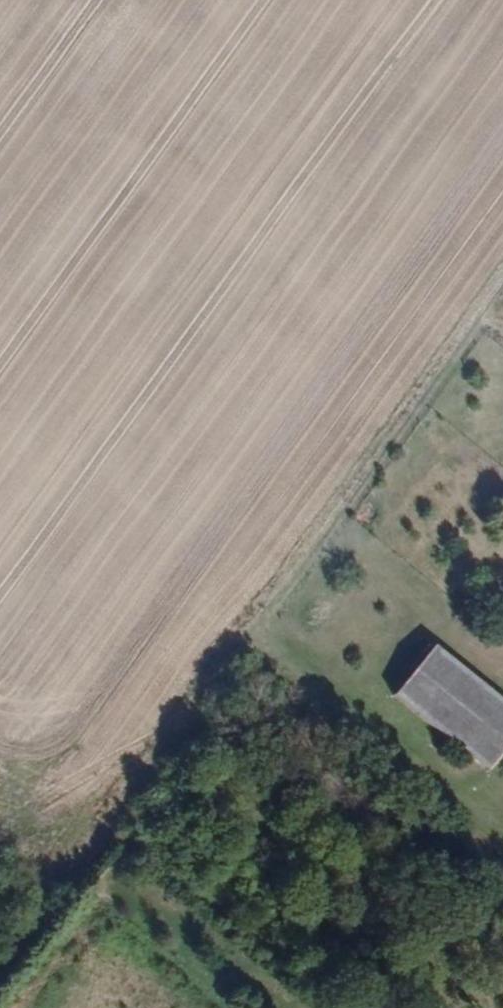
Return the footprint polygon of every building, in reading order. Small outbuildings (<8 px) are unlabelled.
[(398,694),(494,775),(502,765),(502,696),(439,643),(398,694)]
